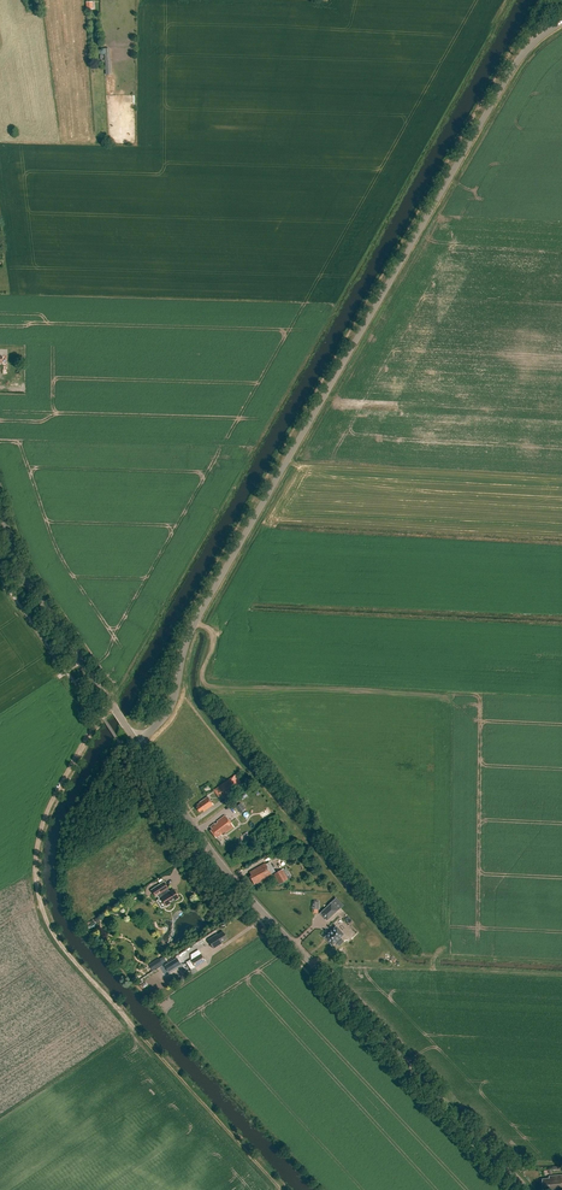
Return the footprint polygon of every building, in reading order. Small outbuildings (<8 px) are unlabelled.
[(84,705),(89,713),(93,710),(88,703),(84,705)] [(221,796),(241,782),(239,780),(240,780),(237,774),(214,791),(219,797),(221,796)] [(199,804),(198,805),(199,806),(196,808),(199,812),(202,810),(203,812),(213,805),(211,802),(208,797),(199,803),(199,804)] [(245,800),(237,807),(241,813),(250,806),(245,800)] [(212,830),(210,832),(215,838),(220,835),(221,836),(233,827),(224,816),(210,827),(212,830)] [(265,864),(249,873),(251,876),(249,877),(254,885),(256,884),(271,876),(265,864)] [(282,870),(274,874),(279,885),(288,880),(282,870)] [(161,898),(166,906),(179,898),(173,890),(169,893),(167,889),(168,888),(164,882),(152,890),(156,896),(157,895),(158,897),(161,895),(162,897),(161,898)] [(329,904),(319,914),(325,921),(336,911),(329,904)] [(92,930),(98,926),(95,921),(89,926),(92,930)] [(325,938),(332,946),(336,942),(339,946),(343,942),(340,938),(344,935),(336,927),(325,938)] [(367,927),(359,931),(363,936),(370,932),(367,927)] [(216,935),(209,940),(215,948),(222,943),(227,939),(222,932),(217,936),(216,935)] [(195,968),(206,961),(201,954),(191,960),(195,968)] [(552,1177),(548,1178),(549,1179),(542,1180),(543,1189),(561,1189),(561,1175),(552,1177)]
